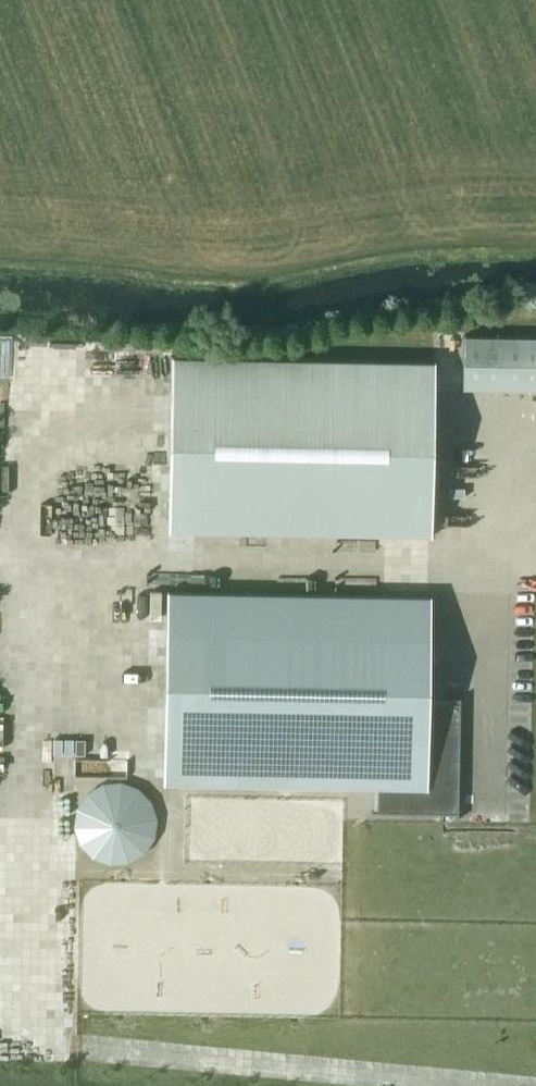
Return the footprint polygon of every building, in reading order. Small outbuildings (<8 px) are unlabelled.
[(535,390),(535,338),(465,337),(464,389),(535,390)] [(431,536),(434,362),(172,358),(169,532),(431,536)] [(453,789),(461,698),(459,698),(459,704),(428,703),(430,596),(167,591),(164,775),(378,779),(378,811),(372,811),(372,813),(457,814),(457,820),(459,820),(459,810),(459,789),(453,789)] [(71,796),(99,861),(166,832),(137,767),(71,796)]
